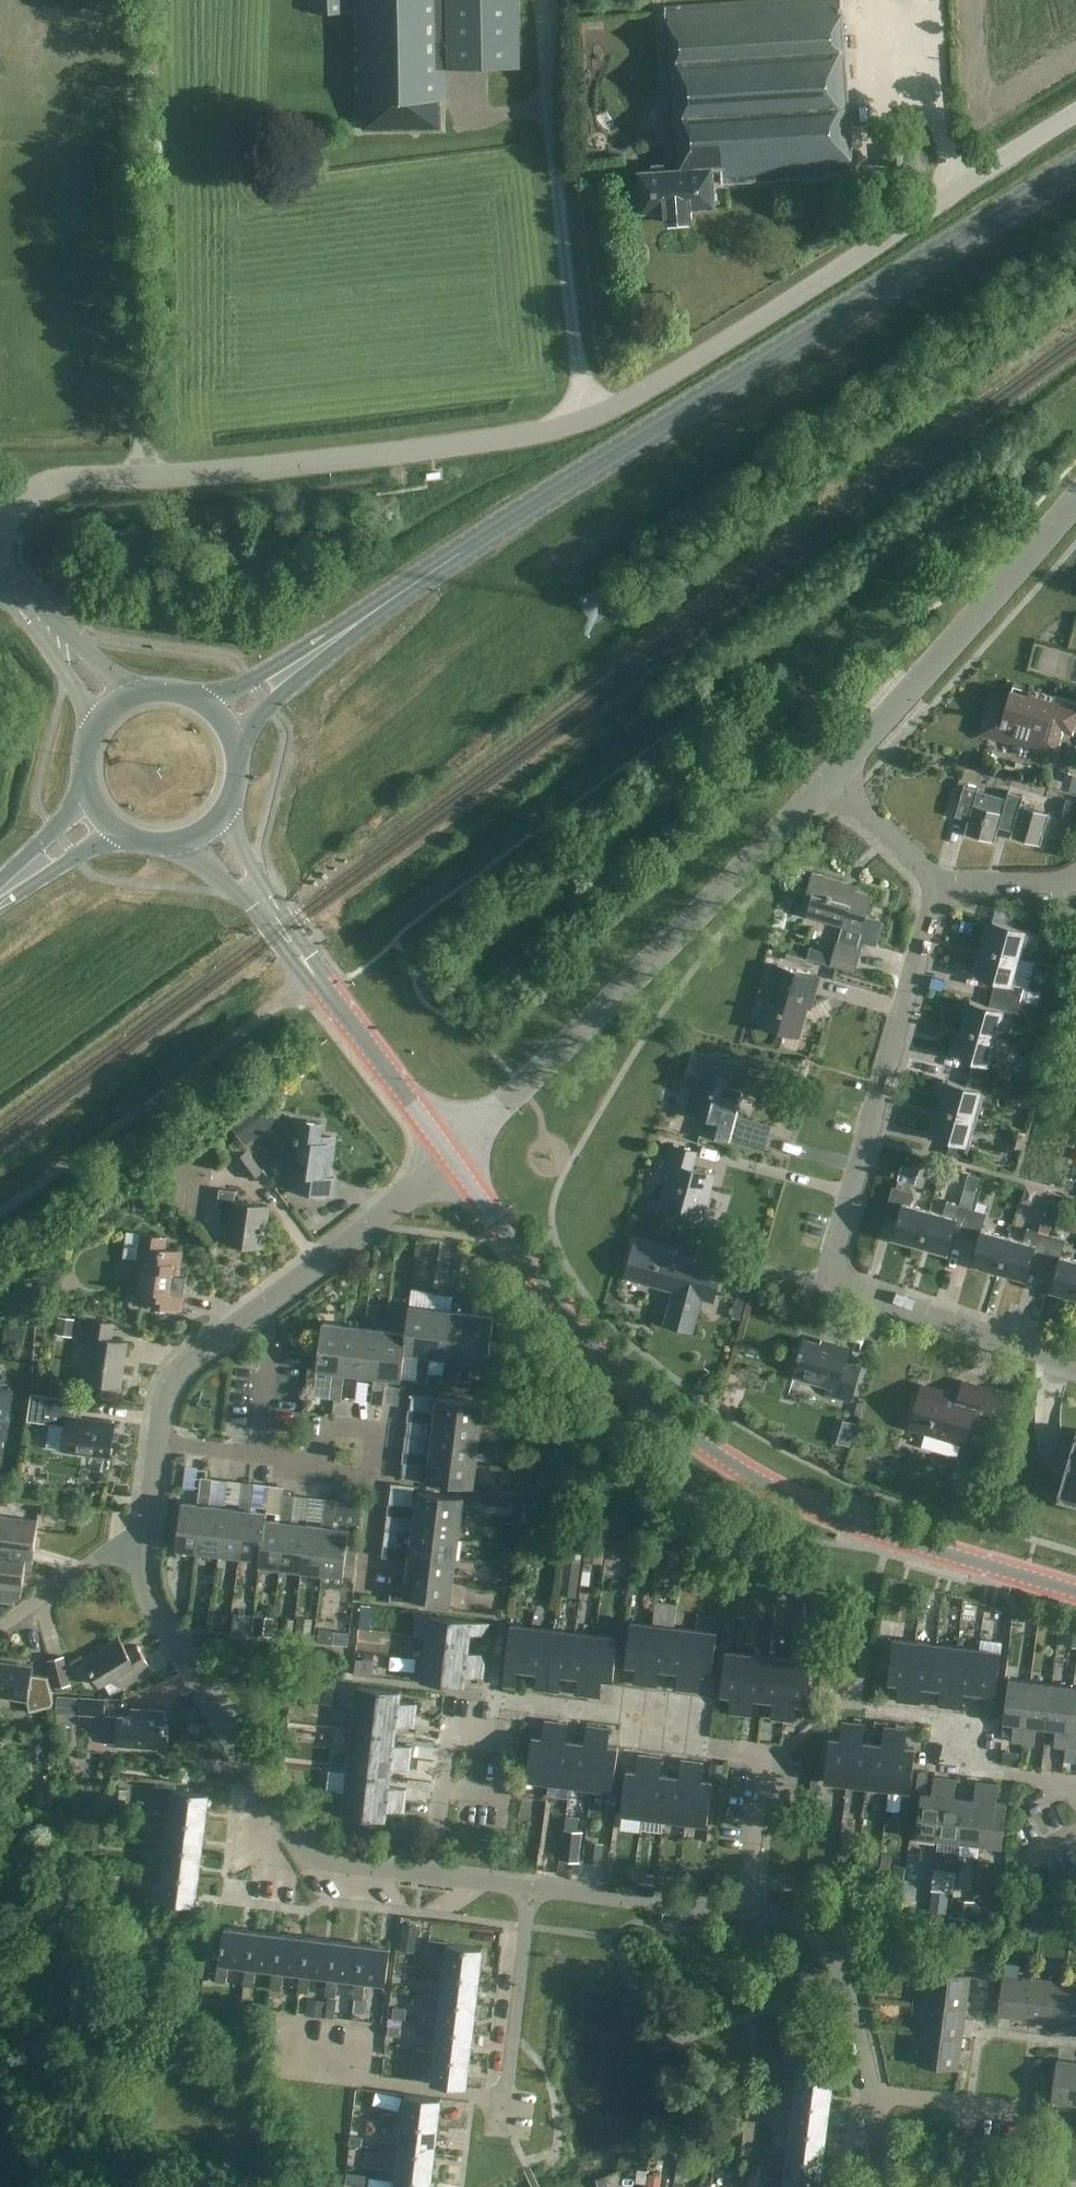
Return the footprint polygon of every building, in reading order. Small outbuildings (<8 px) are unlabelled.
[(309,13),(348,12),(348,0),(309,0),(309,13)] [(356,120),(363,120),(364,129),(440,127),(440,98),(447,98),(446,67),(520,66),(519,0),(354,0),(356,120)] [(715,206),(713,167),(721,167),(722,183),(853,175),(842,0),(755,0),(667,6),(675,168),(639,171),(641,210),(665,209),(666,222),(692,220),(691,207),(715,206)] [(1075,655),(1075,651),(1041,641),(1033,666),(1069,677),(1075,655)] [(1073,731),(1075,720),(1075,702),(1055,697),(1055,695),(1014,683),(1010,697),(991,692),(980,732),(1015,742),(1013,748),(1033,753),(1035,747),(1057,753),(1064,729),(1073,731)] [(1065,773),(1061,789),(1075,793),(1075,776),(1065,773)] [(1007,790),(1006,795),(964,783),(955,815),(969,819),(965,833),(996,840),(1001,820),(1014,824),(1011,835),(1041,843),(1050,811),(1021,802),(1023,793),(1007,790)] [(1068,798),(1063,817),(1075,821),(1075,801),(1068,798)] [(812,892),(805,914),(841,925),(837,939),(836,939),(832,952),(831,955),(828,964),(854,971),(856,963),(857,962),(861,946),(856,945),(865,915),(871,894),(849,887),(850,882),(811,871),(806,890),(812,892)] [(985,946),(1020,956),(1024,941),(1027,929),(1039,933),(1043,919),(1015,911),(1011,924),(993,919),(985,946)] [(856,945),(861,946),(862,946),(863,942),(876,945),(883,920),(865,915),(856,945)] [(1027,929),(1024,941),(1035,945),(1039,933),(1027,929)] [(828,964),(832,952),(809,945),(806,957),(807,958),(828,964)] [(992,992),(1020,1000),(1024,986),(1012,982),(1019,957),(1020,956),(985,946),(977,973),(996,979),(992,992)] [(786,958),(806,963),(807,958),(806,957),(787,953),(786,958)] [(1028,987),(1035,961),(1019,957),(1012,982),(1024,986),(1028,987)] [(806,1006),(809,1007),(819,975),(777,963),(759,1024),(797,1035),(806,1006)] [(1016,1013),(1020,1000),(992,992),(989,1004),(969,999),(962,1026),(997,1036),(1004,1009),(1016,1013)] [(1018,1013),(1033,1017),(1037,1005),(1024,1001),(1022,1000),(1018,1013)] [(997,1036),(962,1026),(954,1052),(973,1058),(970,1071),(997,1079),(998,1079),(1001,1066),(989,1062),(997,1036)] [(738,1114),(751,1066),(693,1050),(684,1080),(696,1084),(688,1112),(703,1116),(699,1130),(746,1143),(763,1148),(768,1130),(736,1121),(738,1114)] [(1001,1066),(998,1079),(1008,1081),(1011,1069),(1001,1066)] [(997,1081),(997,1079),(970,1071),(965,1085),(947,1079),(939,1106),(974,1116),(982,1089),(993,1093),(994,1090),(997,1081)] [(997,1081),(994,1090),(1008,1094),(1011,1085),(997,1081)] [(967,1141),(974,1116),(939,1106),(931,1133),(951,1138),(947,1151),(975,1159),(979,1145),(967,1141)] [(228,1122),(239,1137),(251,1128),(239,1113),(228,1122)] [(289,1189),(332,1195),(334,1177),(326,1176),(330,1142),(319,1141),(322,1121),(285,1116),(282,1137),(296,1139),(289,1189)] [(1008,1146),(1022,1150),(1027,1132),(1013,1128),(1008,1146)] [(659,1206),(700,1218),(712,1173),(692,1168),(696,1151),(664,1142),(657,1166),(669,1169),(660,1201),(648,1198),(645,1207),(658,1211),(659,1206)] [(236,1159),(251,1180),(261,1173),(246,1151),(236,1159)] [(911,1182),(915,1183),(919,1169),(901,1165),(895,1186),(909,1189),(911,1182)] [(955,1178),(957,1170),(944,1166),(940,1180),(948,1183),(955,1178)] [(919,1243),(929,1208),(911,1204),(914,1192),(893,1186),(885,1213),(898,1216),(893,1236),(919,1243)] [(268,1205),(233,1201),(234,1189),(219,1187),(217,1207),(221,1207),(219,1223),(230,1224),(227,1244),(262,1248),(268,1205)] [(134,1210),(148,1209),(145,1191),(131,1193),(134,1210)] [(964,1236),(971,1208),(947,1201),(944,1212),(929,1208),(919,1243),(945,1250),(950,1232),(964,1236)] [(998,1269),(1007,1237),(981,1230),(986,1212),(971,1208),(964,1236),(977,1239),(971,1262),(998,1269)] [(1042,1214),(1038,1231),(1051,1234),(1052,1234),(1056,1218),(1042,1214)] [(1043,1262),(1051,1234),(1038,1231),(1027,1228),(1023,1241),(1007,1237),(998,1269),(1025,1277),(1030,1258),(1043,1262)] [(140,1305),(183,1310),(187,1274),(178,1273),(181,1250),(164,1248),(165,1236),(141,1233),(134,1294),(141,1295),(140,1305)] [(1060,1255),(1065,1238),(1052,1234),(1051,1234),(1043,1262),(1056,1265),(1050,1289),(1075,1296),(1075,1260),(1060,1255)] [(697,1244),(693,1258),(634,1242),(624,1276),(672,1289),(663,1323),(691,1330),(700,1298),(712,1301),(725,1252),(697,1244)] [(424,1356),(429,1307),(409,1305),(406,1332),(407,1332),(404,1352),(406,1352),(418,1353),(418,1356),(424,1356)] [(445,1357),(451,1310),(429,1307),(424,1356),(418,1356),(416,1367),(428,1368),(430,1355),(445,1357)] [(466,1362),(472,1313),(451,1310),(445,1357),(460,1359),(460,1361),(466,1362)] [(470,1374),(469,1386),(472,1361),(487,1363),(493,1315),(472,1313),(466,1362),(460,1361),(459,1372),(470,1374)] [(73,1336),(75,1318),(57,1316),(55,1334),(73,1336)] [(87,1382),(121,1387),(127,1342),(109,1339),(112,1323),(88,1319),(85,1342),(92,1343),(87,1382)] [(338,1373),(344,1324),(322,1322),(316,1368),(332,1370),(332,1372),(338,1373)] [(24,1344),(27,1326),(6,1323),(3,1342),(24,1344)] [(359,1373),(365,1327),(344,1324),(338,1373),(332,1372),(331,1385),(342,1386),(344,1371),(359,1373)] [(374,1375),(374,1377),(379,1378),(385,1329),(365,1327),(359,1373),(374,1375)] [(407,1332),(406,1332),(385,1329),(379,1378),(374,1377),(373,1390),(383,1391),(385,1376),(402,1378),(406,1352),(404,1352),(407,1332)] [(832,1343),(831,1347),(803,1339),(793,1375),(827,1385),(825,1394),(851,1401),(860,1367),(845,1363),(849,1348),(832,1343)] [(428,1368),(416,1367),(415,1380),(426,1382),(428,1368)] [(470,1374),(459,1372),(457,1385),(469,1386),(470,1374)] [(972,1414),(986,1418),(994,1391),(963,1382),(959,1396),(921,1385),(909,1427),(964,1443),(972,1414)] [(341,1399),(342,1386),(331,1385),(329,1398),(341,1399)] [(2,1453),(4,1439),(6,1439),(12,1390),(0,1389),(0,1454),(2,1453)] [(383,1391),(373,1390),(371,1402),(382,1404),(383,1391)] [(62,1450),(112,1456),(116,1423),(75,1417),(77,1399),(33,1393),(29,1420),(65,1425),(62,1450)] [(432,1418),(480,1423),(482,1402),(437,1396),(436,1412),(433,1412),(432,1418)] [(407,1420),(420,1422),(421,1410),(408,1409),(407,1420)] [(433,1412),(421,1410),(420,1422),(434,1424),(432,1439),(477,1444),(480,1423),(432,1418),(433,1412)] [(1056,1499),(1075,1504),(1075,1432),(1056,1499)] [(554,1453),(566,1454),(567,1438),(555,1437),(554,1453)] [(477,1444),(432,1439),(430,1454),(428,1454),(428,1459),(475,1464),(477,1444)] [(415,1463),(416,1452),(403,1451),(402,1462),(415,1463)] [(416,1452),(415,1463),(429,1465),(428,1481),(472,1486),(475,1464),(428,1459),(428,1454),(416,1452)] [(573,1465),(553,1463),(552,1473),(572,1476),(573,1465)] [(200,1491),(210,1492),(212,1478),(202,1477),(200,1491)] [(570,1481),(558,1479),(557,1494),(568,1495),(570,1481)] [(240,1496),(253,1497),(254,1483),(242,1481),(240,1496)] [(205,1502),(209,1503),(210,1492),(200,1491),(199,1503),(183,1501),(177,1548),(198,1550),(205,1502)] [(416,1506),(415,1506),(414,1512),(461,1518),(463,1496),(418,1491),(416,1506)] [(283,1493),(281,1507),(293,1509),(295,1495),(283,1493)] [(252,1508),(253,1497),(240,1496),(239,1508),(225,1506),(219,1553),(240,1555),(246,1507),(252,1508)] [(325,1498),(323,1512),(336,1514),(337,1500),(325,1498)] [(517,1520),(549,1523),(551,1503),(519,1499),(517,1520)] [(58,1516),(60,1504),(44,1502),(42,1514),(58,1516)] [(209,1503),(205,1502),(198,1550),(219,1553),(225,1506),(209,1504),(209,1503)] [(388,1515),(401,1517),(402,1505),(389,1503),(388,1515)] [(414,1512),(415,1506),(402,1505),(401,1517),(415,1518),(413,1534),(458,1540),(461,1518),(414,1512)] [(240,1555),(259,1558),(261,1558),(265,1519),(266,1519),(267,1511),(251,1509),(252,1508),(246,1507),(240,1555)] [(293,1509),(281,1507),(280,1521),(266,1519),(265,1519),(261,1558),(259,1558),(259,1564),(280,1567),(286,1520),(292,1520),(293,1509)] [(321,1526),(306,1524),(301,1569),(322,1572),(327,1525),(334,1526),(336,1514),(323,1512),(321,1526)] [(37,1528),(38,1519),(0,1515),(0,1545),(11,1546),(10,1552),(9,1557),(9,1558),(33,1561),(37,1528)] [(301,1569),(306,1524),(291,1523),(292,1520),(286,1520),(280,1567),(301,1569)] [(334,1527),(334,1526),(327,1525),(322,1572),(321,1585),(338,1587),(342,1583),(343,1574),(344,1563),(354,1564),(356,1551),(346,1550),(348,1529),(334,1527)] [(519,1528),(502,1526),(500,1540),(517,1542),(519,1528)] [(402,1547),(410,1548),(409,1554),(456,1559),(458,1540),(413,1534),(403,1533),(402,1547)] [(603,1561),(605,1537),(588,1536),(586,1559),(603,1561)] [(677,1564),(679,1544),(664,1543),(662,1562),(677,1564)] [(10,1552),(11,1546),(0,1545),(0,1585),(2,1586),(0,1602),(11,1603),(20,1596),(21,1588),(22,1588),(25,1568),(32,1569),(33,1561),(9,1558),(9,1557),(10,1552)] [(395,1558),(397,1547),(384,1545),(383,1557),(395,1558)] [(513,1561),(514,1547),(505,1546),(503,1560),(513,1561)] [(456,1559),(409,1554),(410,1548),(402,1547),(397,1547),(395,1558),(410,1560),(409,1575),(453,1580),(456,1559)] [(565,1562),(562,1580),(577,1582),(581,1565),(579,1564),(565,1562)] [(799,1591),(802,1565),(786,1563),(782,1589),(799,1591)] [(453,1580),(409,1575),(407,1590),(392,1589),(391,1600),(407,1602),(407,1596),(451,1601),(453,1580)] [(812,1617),(837,1620),(839,1602),(814,1599),(812,1617)] [(231,1629),(249,1631),(251,1614),(233,1612),(231,1629)] [(229,1626),(230,1615),(216,1614),(215,1624),(229,1626)] [(427,1637),(469,1642),(471,1631),(488,1633),(489,1622),(429,1615),(427,1637)] [(275,1617),(266,1616),(263,1634),(272,1636),(275,1617)] [(295,1618),(282,1616),(280,1632),(293,1634),(295,1618)] [(313,1618),(297,1616),(295,1636),(310,1638),(313,1618)] [(644,1683),(652,1624),(631,1621),(625,1663),(636,1665),(634,1682),(644,1683)] [(518,1668),(526,1669),(532,1626),(511,1623),(503,1684),(515,1686),(518,1668)] [(668,1669),(673,1627),(652,1624),(644,1683),(656,1685),(659,1668),(668,1669)] [(546,1690),(554,1629),(532,1626),(526,1669),(538,1670),(535,1688),(546,1690)] [(694,1630),(673,1627),(668,1669),(677,1670),(675,1687),(687,1689),(694,1630)] [(570,1675),(575,1632),(554,1629),(546,1690),(559,1692),(561,1674),(570,1675)] [(722,1642),(732,1644),(734,1631),(724,1629),(722,1642)] [(715,1632),(694,1630),(687,1689),(698,1690),(701,1673),(710,1674),(715,1632)] [(575,1632),(570,1675),(580,1676),(578,1694),(589,1695),(597,1634),(575,1632)] [(618,1637),(597,1634),(589,1695),(600,1697),(602,1679),(612,1680),(618,1637)] [(128,1651),(119,1636),(84,1657),(100,1684),(101,1685),(107,1696),(121,1689),(153,1670),(145,1658),(138,1645),(128,1651)] [(424,1659),(484,1665),(485,1652),(468,1651),(469,1642),(427,1637),(424,1659)] [(896,1700),(906,1701),(914,1641),(892,1639),(889,1663),(887,1682),(898,1683),(896,1700)] [(914,1641),(906,1701),(918,1703),(921,1686),(930,1687),(936,1644),(914,1641)] [(936,1644),(930,1687),(940,1688),(938,1705),(950,1707),(957,1647),(936,1644)] [(957,1647),(950,1707),(961,1708),(963,1692),(973,1693),(979,1649),(957,1647)] [(1000,1652),(979,1649),(973,1693),(982,1694),(980,1711),(993,1712),(1000,1652)] [(741,1715),(748,1654),(727,1651),(722,1694),(732,1696),(729,1714),(741,1715)] [(373,1673),(375,1654),(358,1652),(356,1672),(373,1673)] [(770,1656),(748,1654),(741,1715),(752,1716),(754,1698),(765,1700),(770,1656)] [(48,1659),(55,1688),(71,1683),(64,1655),(48,1659)] [(784,1720),(791,1659),(770,1656),(765,1700),(773,1701),(771,1718),(784,1720)] [(484,1665),(424,1659),(422,1681),(464,1685),(466,1674),(483,1676),(484,1665)] [(812,1661),(791,1659),(784,1720),(794,1721),(796,1704),(807,1705),(812,1661)] [(32,1711),(54,1706),(47,1677),(31,1675),(32,1666),(0,1662),(0,1695),(26,1699),(32,1711)] [(876,1681),(887,1682),(889,1663),(878,1662),(876,1681)] [(1011,1741),(1022,1742),(1029,1683),(1009,1681),(1004,1722),(1013,1723),(1011,1741)] [(1050,1686),(1029,1683),(1022,1742),(1035,1743),(1037,1726),(1045,1727),(1050,1686)] [(356,1707),(415,1715),(416,1703),(400,1701),(401,1691),(359,1686),(356,1707)] [(1066,1747),(1073,1688),(1050,1686),(1045,1727),(1055,1728),(1053,1746),(1066,1747)] [(1073,1688),(1066,1747),(1075,1749),(1075,1689),(1073,1688)] [(104,1714),(105,1699),(57,1696),(56,1711),(77,1713),(79,1713),(104,1714)] [(354,1729),(396,1734),(397,1724),(414,1726),(415,1715),(356,1707),(354,1729)] [(117,1745),(169,1748),(170,1731),(164,1731),(166,1711),(136,1709),(136,1717),(112,1715),(111,1728),(118,1728),(117,1745)] [(527,1780),(549,1782),(556,1722),(545,1721),(543,1738),(532,1737),(527,1780)] [(549,1782),(570,1785),(575,1742),(565,1741),(567,1723),(556,1722),(549,1782)] [(825,1782),(847,1784),(854,1723),(843,1722),(841,1740),(830,1739),(825,1782)] [(854,1723),(847,1784),(868,1787),(873,1744),(863,1743),(865,1725),(854,1723)] [(575,1742),(570,1785),(592,1787),(599,1727),(587,1726),(585,1743),(575,1742)] [(610,1729),(599,1727),(592,1787),(613,1790),(618,1748),(607,1746),(610,1729)] [(889,1789),(896,1728),(884,1727),(882,1745),(873,1744),(868,1787),(889,1789)] [(896,1728),(889,1789),(911,1792),(916,1749),(904,1747),(906,1730),(896,1728)] [(351,1750),(410,1757),(411,1745),(395,1743),(396,1734),(354,1729),(351,1750)] [(408,1769),(410,1757),(351,1750),(348,1772),(391,1777),(392,1767),(408,1769)] [(1018,1765),(1019,1753),(1003,1752),(1002,1764),(1018,1765)] [(643,1816),(650,1756),(639,1754),(637,1771),(627,1770),(621,1814),(643,1816)] [(643,1816),(664,1819),(670,1775),(660,1774),(662,1757),(650,1756),(643,1816)] [(670,1775),(664,1819),(686,1822),(694,1761),(681,1760),(679,1776),(670,1775)] [(704,1763),(694,1761),(686,1822),(708,1825),(714,1781),(702,1780),(704,1763)] [(709,1764),(708,1776),(721,1778),(722,1765),(709,1764)] [(24,1781),(34,1778),(30,1767),(21,1770),(24,1781)] [(346,1793),(405,1800),(406,1787),(390,1785),(391,1777),(348,1772),(346,1793)] [(938,1838),(945,1779),(934,1778),(932,1795),(922,1793),(917,1836),(938,1838)] [(959,1841),(964,1799),(954,1798),(956,1780),(945,1779),(938,1838),(959,1841)] [(973,1800),(964,1799),(959,1841),(980,1843),(987,1784),(975,1783),(973,1800)] [(998,1785),(987,1784),(980,1843),(1002,1846),(1007,1804),(996,1802),(998,1785)] [(171,1817),(205,1822),(208,1794),(176,1790),(176,1787),(155,1785),(154,1796),(174,1798),(171,1815),(171,1817)] [(126,1808),(128,1790),(112,1788),(110,1806),(126,1808)] [(405,1800),(346,1793),(343,1815),(385,1820),(387,1808),(404,1810),(405,1800)] [(171,1817),(171,1815),(152,1813),(150,1822),(170,1825),(168,1842),(167,1844),(201,1849),(205,1822),(171,1817)] [(579,1816),(566,1815),(565,1826),(578,1827),(579,1816)] [(379,1825),(360,1823),(359,1840),(378,1841),(379,1825)] [(578,1861),(581,1831),(564,1829),(561,1860),(578,1861)] [(167,1844),(168,1842),(147,1840),(146,1850),(166,1853),(164,1869),(164,1872),(198,1876),(201,1849),(167,1844)] [(588,1840),(585,1861),(601,1863),(604,1842),(588,1840)] [(880,1850),(863,1848),(860,1871),(876,1873),(880,1850)] [(904,1880),(906,1866),(894,1865),(893,1879),(904,1880)] [(194,1903),(198,1876),(164,1872),(164,1869),(144,1867),(143,1878),(163,1880),(161,1899),(194,1903)] [(973,1915),(975,1898),(956,1897),(954,1914),(973,1915)] [(1039,1937),(1041,1926),(1030,1924),(1029,1936),(1039,1937)] [(402,1925),(399,1949),(414,1951),(417,1927),(402,1925)] [(247,1965),(251,1931),(224,1928),(220,1962),(218,1961),(216,1981),(226,1983),(228,1963),(245,1965),(247,1965)] [(274,1969),(279,1934),(251,1931),(247,1965),(245,1965),(243,1985),(253,1986),(255,1966),(273,1968),(273,1969),(274,1969)] [(302,1972),(307,1938),(279,1934),(274,1969),(273,1969),(271,1988),(280,1990),(283,1970),(300,1972),(302,1972)] [(330,1976),(334,1941),(307,1938),(302,1972),(300,1972),(297,1991),(308,1992),(311,1973),(327,1975),(330,1976)] [(445,1972),(479,1976),(482,1948),(449,1944),(449,1942),(429,1940),(427,1950),(447,1952),(445,1969),(445,1972)] [(358,1979),(362,1944),(334,1941),(330,1976),(327,1975),(325,1995),(327,1995),(335,1996),(337,1977),(355,1979),(358,1979)] [(358,1979),(355,1979),(352,1998),(362,1999),(364,1980),(385,1983),(389,1947),(362,1944),(358,1979)] [(956,1955),(956,1969),(976,1970),(976,1956),(956,1955)] [(442,2000),(476,2003),(479,1976),(445,1972),(445,1969),(425,1967),(424,1977),(444,1979),(442,1997),(442,2000)] [(929,1971),(925,2002),(965,2007),(970,1977),(929,1971)] [(1000,2015),(1030,2019),(1035,1978),(1005,1974),(1000,2015)] [(1035,1978),(1030,2019),(1060,2023),(1065,1982),(1035,1978)] [(1065,1982),(1060,2023),(1075,2025),(1075,1983),(1065,1982)] [(438,2027),(473,2031),(476,2003),(442,2000),(442,1997),(422,1994),(421,2004),(440,2007),(438,2025),(438,2027)] [(335,1996),(327,1995),(326,2011),(333,2012),(335,1996)] [(326,1999),(308,1997),(306,2015),(324,2017),(326,1999)] [(925,2002),(921,2032),(961,2038),(965,2007),(925,2002)] [(406,2019),(407,2008),(394,2007),(393,2018),(406,2019)] [(435,2055),(469,2059),(473,2031),(438,2027),(438,2025),(419,2023),(417,2032),(437,2034),(435,2052),(435,2055)] [(401,2037),(402,2027),(389,2025),(388,2035),(401,2037)] [(961,2038),(921,2032),(917,2062),(957,2068),(961,2038)] [(466,2086),(469,2059),(435,2055),(435,2052),(415,2049),(414,2059),(433,2061),(431,2082),(466,2086)] [(1075,2103),(1075,2062),(1057,2059),(1052,2100),(1075,2103)] [(794,2100),(829,2105),(832,2078),(799,2073),(800,2071),(780,2068),(778,2079),(796,2081),(794,2097),(794,2100)] [(356,2088),(354,2105),(369,2107),(371,2090),(356,2088)] [(402,2122),(436,2126),(439,2098),(405,2094),(402,2115),(383,2113),(382,2123),(401,2125),(402,2122)] [(791,2128),(826,2133),(829,2105),(794,2100),(794,2097),(776,2095),(775,2106),(793,2108),(791,2126),(791,2128)] [(433,2154),(436,2126),(402,2122),(401,2125),(400,2143),(379,2141),(378,2151),(398,2154),(398,2150),(433,2154)] [(786,2156),(822,2160),(826,2133),(791,2128),(791,2126),(772,2124),(771,2134),(789,2136),(787,2153),(786,2156)] [(395,2178),(430,2181),(433,2154),(398,2150),(398,2154),(396,2170),(376,2168),(375,2178),(395,2180),(395,2178)] [(814,2186),(819,2186),(822,2160),(786,2156),(787,2153),(768,2150),(767,2161),(786,2163),(784,2180),(783,2183),(814,2186)] [(765,2178),(767,2165),(754,2164),(753,2176),(765,2178)] [(366,2175),(361,2174),(347,2172),(346,2185),(365,2186),(366,2175)] [(596,2179),(599,2186),(609,2186),(605,2175),(596,2179)] [(395,2180),(394,2186),(430,2186),(430,2181),(395,2178),(395,2180)] [(784,2180),(765,2178),(764,2186),(814,2186),(783,2183),(784,2180)]
